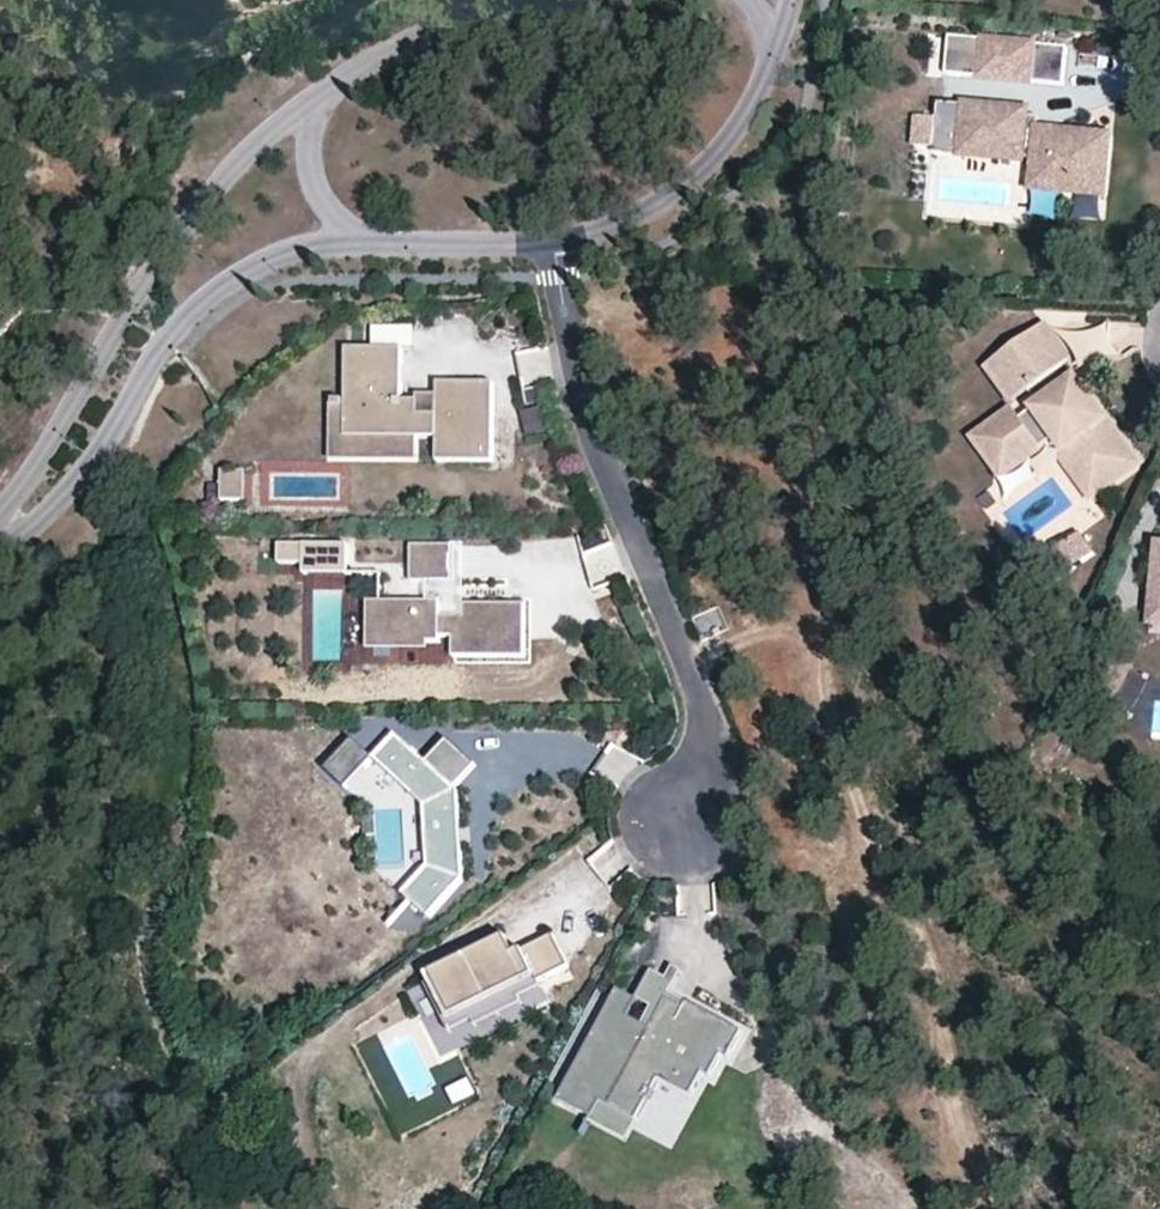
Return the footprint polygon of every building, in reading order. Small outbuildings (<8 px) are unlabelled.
[(980,76),(983,38),(954,36),(950,74),(980,76)] [(1034,43),(983,38),(980,76),(1031,80),(1034,43)] [(1069,46),(1034,43),(1031,80),(1066,83),(1069,46)] [(1111,135),(1088,133),(1026,126),(1028,109),(938,99),(936,116),(919,114),(916,144),(933,145),(933,150),(1023,159),(1024,157),(1034,158),(1031,188),(1083,193),(1105,195),(1111,135)] [(1060,454),(1092,498),(1139,464),(1101,412),(1087,423),(1085,419),(1088,414),(1089,407),(1085,400),(1076,396),(1069,398),(1063,390),(1082,376),(1063,351),(1045,325),(988,366),(1014,403),(1030,391),(1041,406),(1022,419),(1015,409),(975,438),(996,467),(1016,453),(1034,456),(1058,438),(1066,449),(1060,454)] [(415,346),(415,327),(372,327),(372,346),(415,346)] [(403,348),(347,347),(346,400),(346,436),(418,437),(438,437),(438,461),(494,461),(494,382),(466,382),(438,382),(438,395),(438,413),(418,413),(418,398),(402,398),(403,348)] [(521,381),(552,378),(549,349),(518,352),(521,381)] [(1030,391),(1014,403),(1015,409),(1022,419),(1041,406),(1030,391)] [(438,413),(438,395),(419,394),(418,398),(418,413),(438,413)] [(418,437),(346,436),(346,400),(331,400),(331,460),(417,461),(418,437)] [(524,409),(526,437),(551,435),(549,407),(524,409)] [(250,475),(224,475),(224,499),(250,499),(250,475)] [(1096,553),(1081,532),(1072,539),(1087,559),(1096,553)] [(1087,559),(1072,539),(1040,562),(1054,583),(1087,559)] [(280,564),(305,564),(305,545),(280,545),(280,564)] [(305,564),(305,573),(347,573),(347,545),(305,545),(305,564)] [(425,582),(426,546),(413,545),(412,581),(425,582)] [(457,582),(458,546),(426,546),(425,582),(457,582)] [(430,644),(381,644),(381,602),(369,602),(369,651),(430,652),(430,644)] [(526,658),(526,605),(498,605),(466,605),(465,617),(439,618),(439,602),(381,602),(381,644),(430,644),(441,644),(441,638),(454,638),(454,657),(526,658)] [(1153,606),(1151,629),(1159,630),(1159,607),(1153,606)] [(1136,665),(1113,651),(1092,687),(1116,700),(1136,665)] [(464,880),(462,844),(457,845),(455,828),(461,827),(460,803),(459,789),(454,785),(430,764),(397,735),(375,760),(426,805),(430,868),(405,896),(430,918),(464,880)] [(348,790),(375,760),(355,742),(328,771),(348,790)] [(448,743),(430,764),(454,785),(472,765),(448,743)] [(540,981),(570,967),(561,948),(555,936),(509,957),(501,940),(433,974),(437,981),(454,1017),(522,983),(525,989),(540,981)] [(670,995),(682,972),(674,968),(668,979),(655,972),(641,998),(632,1014),(653,1026),(670,995)] [(522,983),(454,1017),(437,981),(427,986),(450,1033),(472,1021),(475,1026),(522,1003),(519,998),(543,987),(540,981),(525,989),(522,983)] [(653,1026),(632,1014),(641,998),(622,987),(561,1100),(595,1118),(603,1102),(639,1121),(661,1079),(693,1096),(704,1073),(711,1077),(723,1055),(730,1058),(744,1032),(706,1011),(689,1002),(687,1005),(670,995),(653,1026)] [(456,1107),(478,1096),(470,1079),(447,1089),(456,1107)] [(627,1142),(639,1121),(603,1102),(595,1118),(592,1123),(627,1142)]
